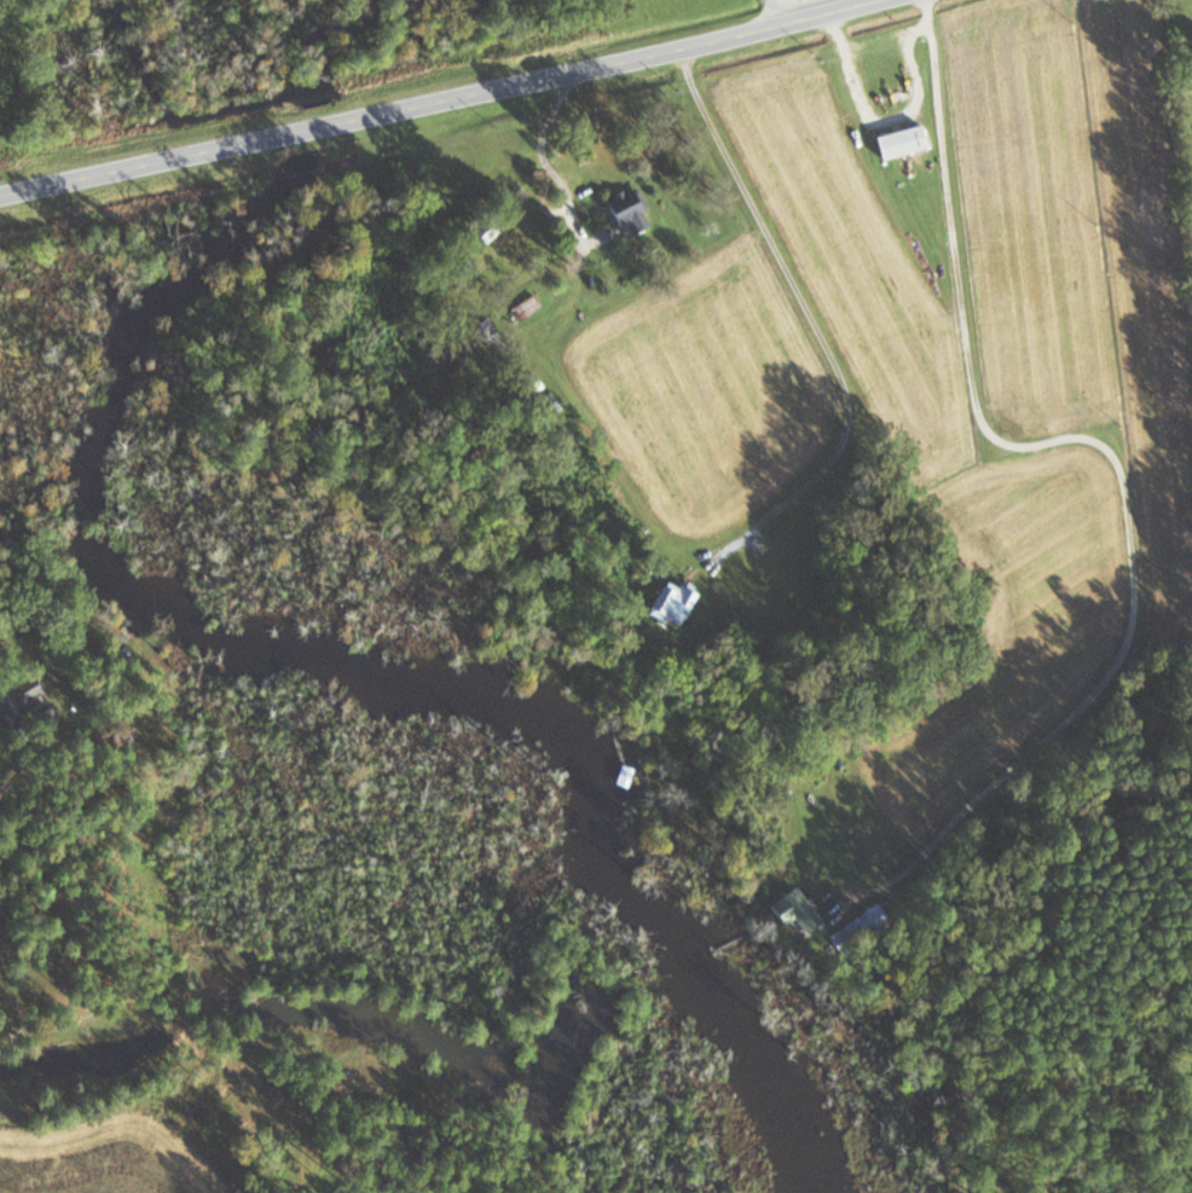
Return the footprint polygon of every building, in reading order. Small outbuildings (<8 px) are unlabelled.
[(922,149),(917,125),(873,135),(878,159),(922,149)] [(611,209),(618,237),(647,230),(641,202),(611,209)] [(501,223),(491,213),(470,234),(480,244),(501,223)] [(472,322),(479,343),(496,338),(489,317),(472,322)] [(672,631),(695,596),(666,577),(643,612),(672,631)] [(47,707),(35,682),(11,694),(8,687),(0,691),(0,729),(47,707)] [(762,906),(788,944),(818,923),(792,885),(762,906)]
